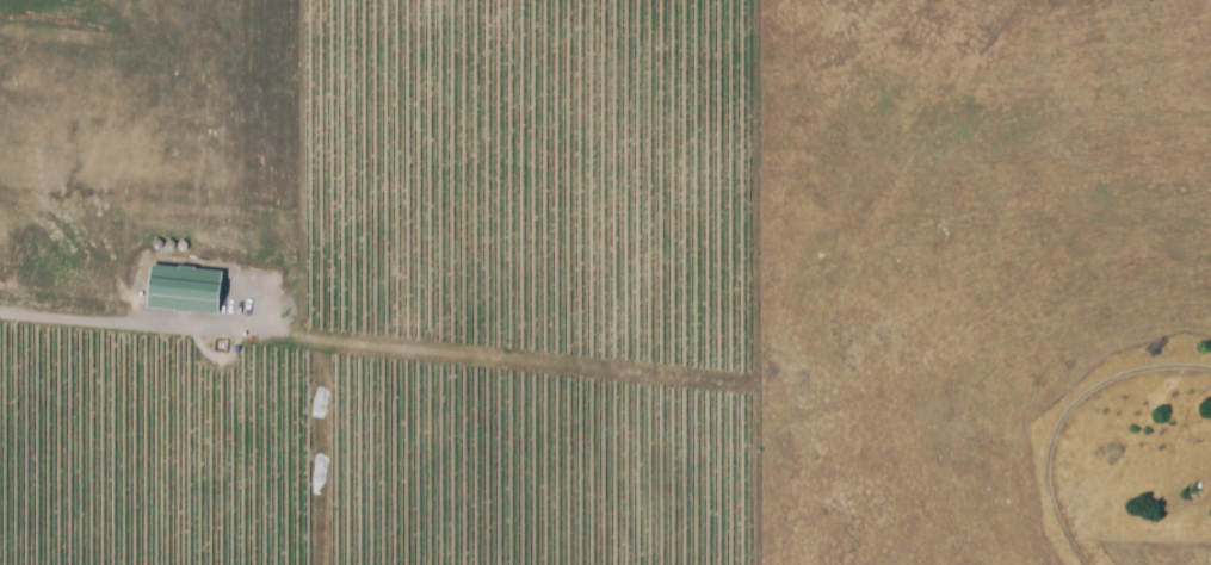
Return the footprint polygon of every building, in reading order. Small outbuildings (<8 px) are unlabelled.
[(150,269),(220,275),(216,318),(146,311),(150,269)] [(217,342),(230,343),(229,356),(216,355),(217,342)]
